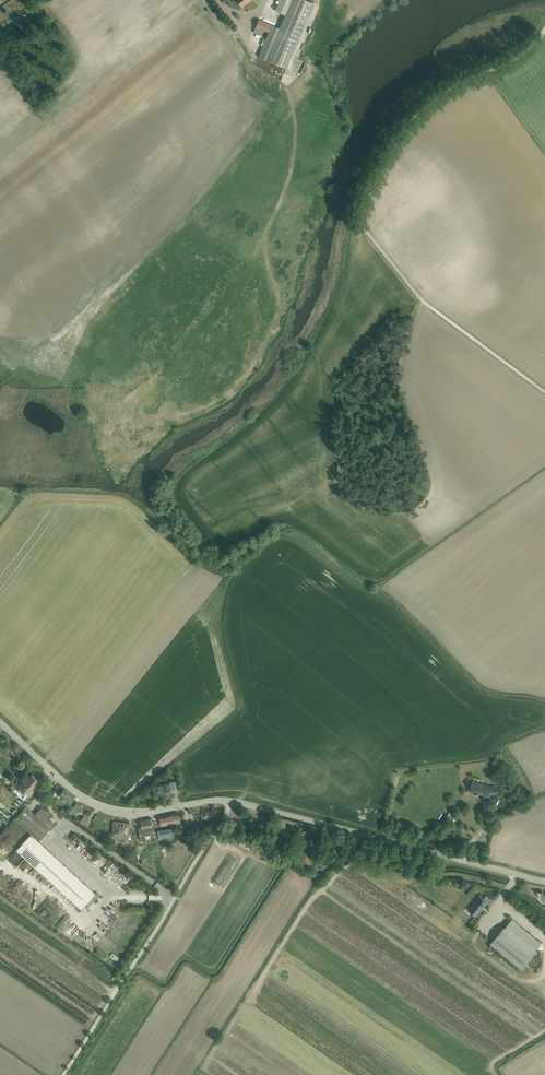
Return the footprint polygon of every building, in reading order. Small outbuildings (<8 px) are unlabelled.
[(231,1),(238,10),(242,7),(241,6),(250,0),(232,0),(231,1)] [(253,32),(259,35),(261,29),(268,32),(258,56),(286,68),(314,3),(307,0),(278,0),(279,1),(275,10),(285,15),(279,13),(277,18),(283,20),(279,28),(259,19),(253,32)] [(20,788),(17,791),(18,792),(19,792),(20,793),(21,793),(21,794),(22,795),(22,796),(25,793),(29,797),(34,791),(32,789),(36,785),(34,783),(37,779),(32,774),(26,780),(24,779),(17,786),(20,788)] [(177,790),(175,781),(169,782),(169,784),(157,786),(158,790),(157,790),(158,792),(159,795),(168,793),(167,791),(170,790),(170,791),(177,790)] [(473,781),(470,792),(475,794),(476,792),(485,794),(484,796),(489,797),(489,794),(494,796),(498,795),(498,794),(498,789),(499,786),(496,785),(492,785),(473,781)] [(73,806),(77,802),(74,799),(67,793),(66,794),(63,791),(60,794),(63,797),(62,798),(69,805),(71,806),(70,807),(71,807),(72,806),(73,806)] [(77,802),(73,806),(71,809),(71,810),(69,813),(71,815),(74,812),(76,813),(79,810),(79,811),(83,806),(77,802)] [(11,814),(2,804),(0,807),(0,808),(8,816),(11,814)] [(35,814),(34,814),(26,806),(14,819),(31,834),(39,841),(50,829),(41,820),(37,817),(35,814)] [(41,820),(50,829),(51,829),(55,824),(48,818),(50,815),(41,807),(34,814),(35,814),(37,817),(41,820)] [(15,808),(11,812),(16,816),(20,812),(15,808)] [(210,810),(201,811),(202,819),(205,819),(205,820),(211,820),(210,816),(216,816),(216,810),(210,810)] [(178,813),(159,817),(161,826),(177,823),(177,826),(181,825),(178,813)] [(449,813),(447,817),(453,821),(453,820),(454,821),(456,818),(455,817),(454,818),(451,816),(452,814),(449,813)] [(84,816),(80,821),(87,826),(91,821),(84,816)] [(151,818),(140,821),(142,830),(149,828),(149,827),(152,826),(151,818)] [(127,828),(127,822),(113,821),(111,835),(112,835),(112,837),(128,839),(128,837),(129,837),(130,828),(127,828)] [(174,827),(158,831),(159,840),(176,836),(174,827)] [(297,831),(296,838),(303,840),(305,832),(297,831)] [(39,841),(31,834),(16,850),(81,909),(86,904),(92,909),(102,898),(39,841)] [(306,853),(299,863),(307,868),(314,858),(306,853)] [(319,859),(317,863),(314,869),(317,871),(319,869),(325,872),(329,864),(319,858),(319,859)] [(486,895),(484,899),(491,905),(494,902),(486,895)] [(480,896),(468,910),(476,916),(488,902),(480,896)] [(504,926),(490,943),(521,969),(535,952),(542,943),(512,919),(505,927),(504,926)] [(117,961),(120,957),(114,952),(111,956),(117,961)]
